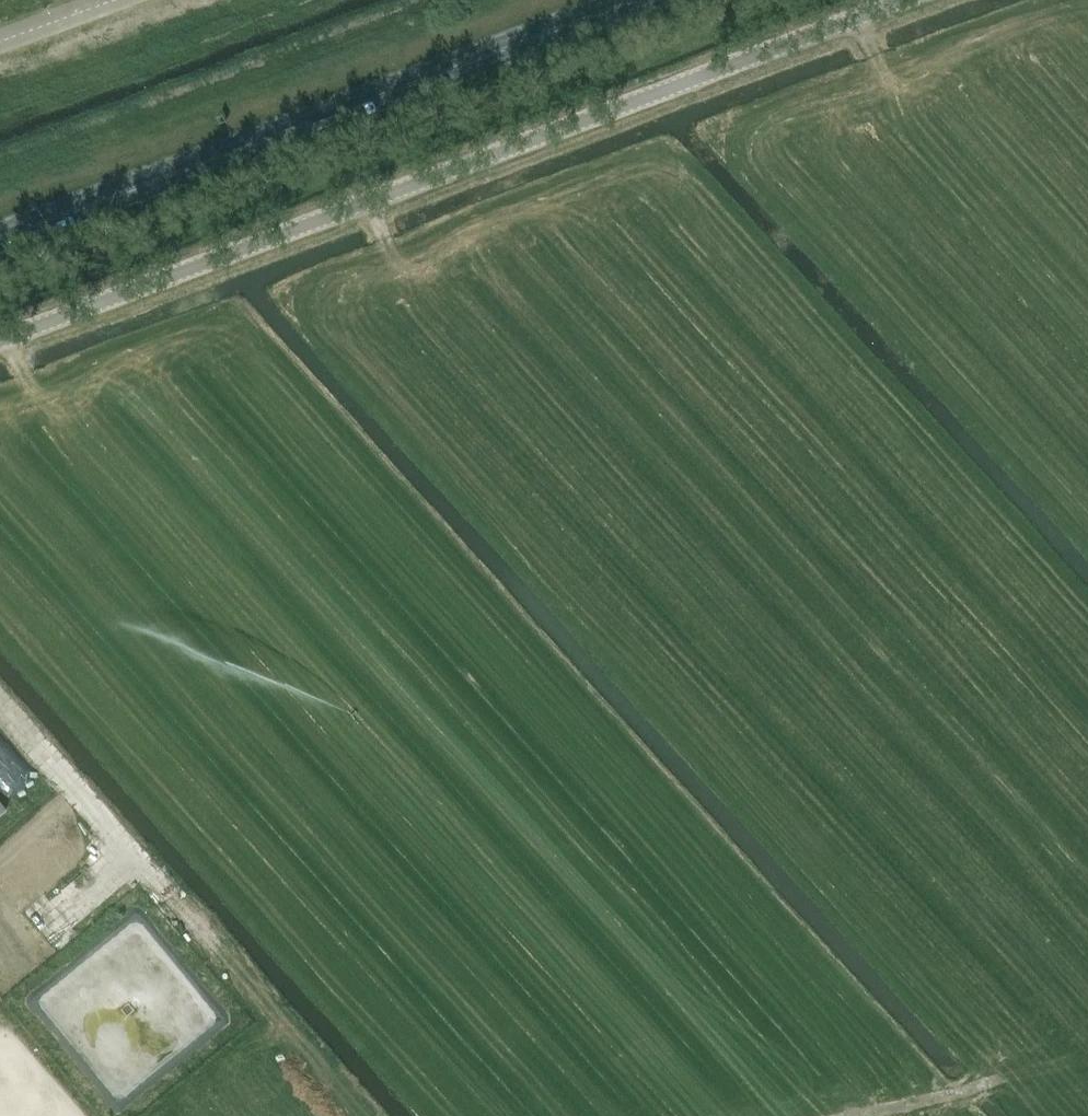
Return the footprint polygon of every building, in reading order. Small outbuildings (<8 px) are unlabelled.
[(8,807),(0,798),(0,814),(8,807)]
